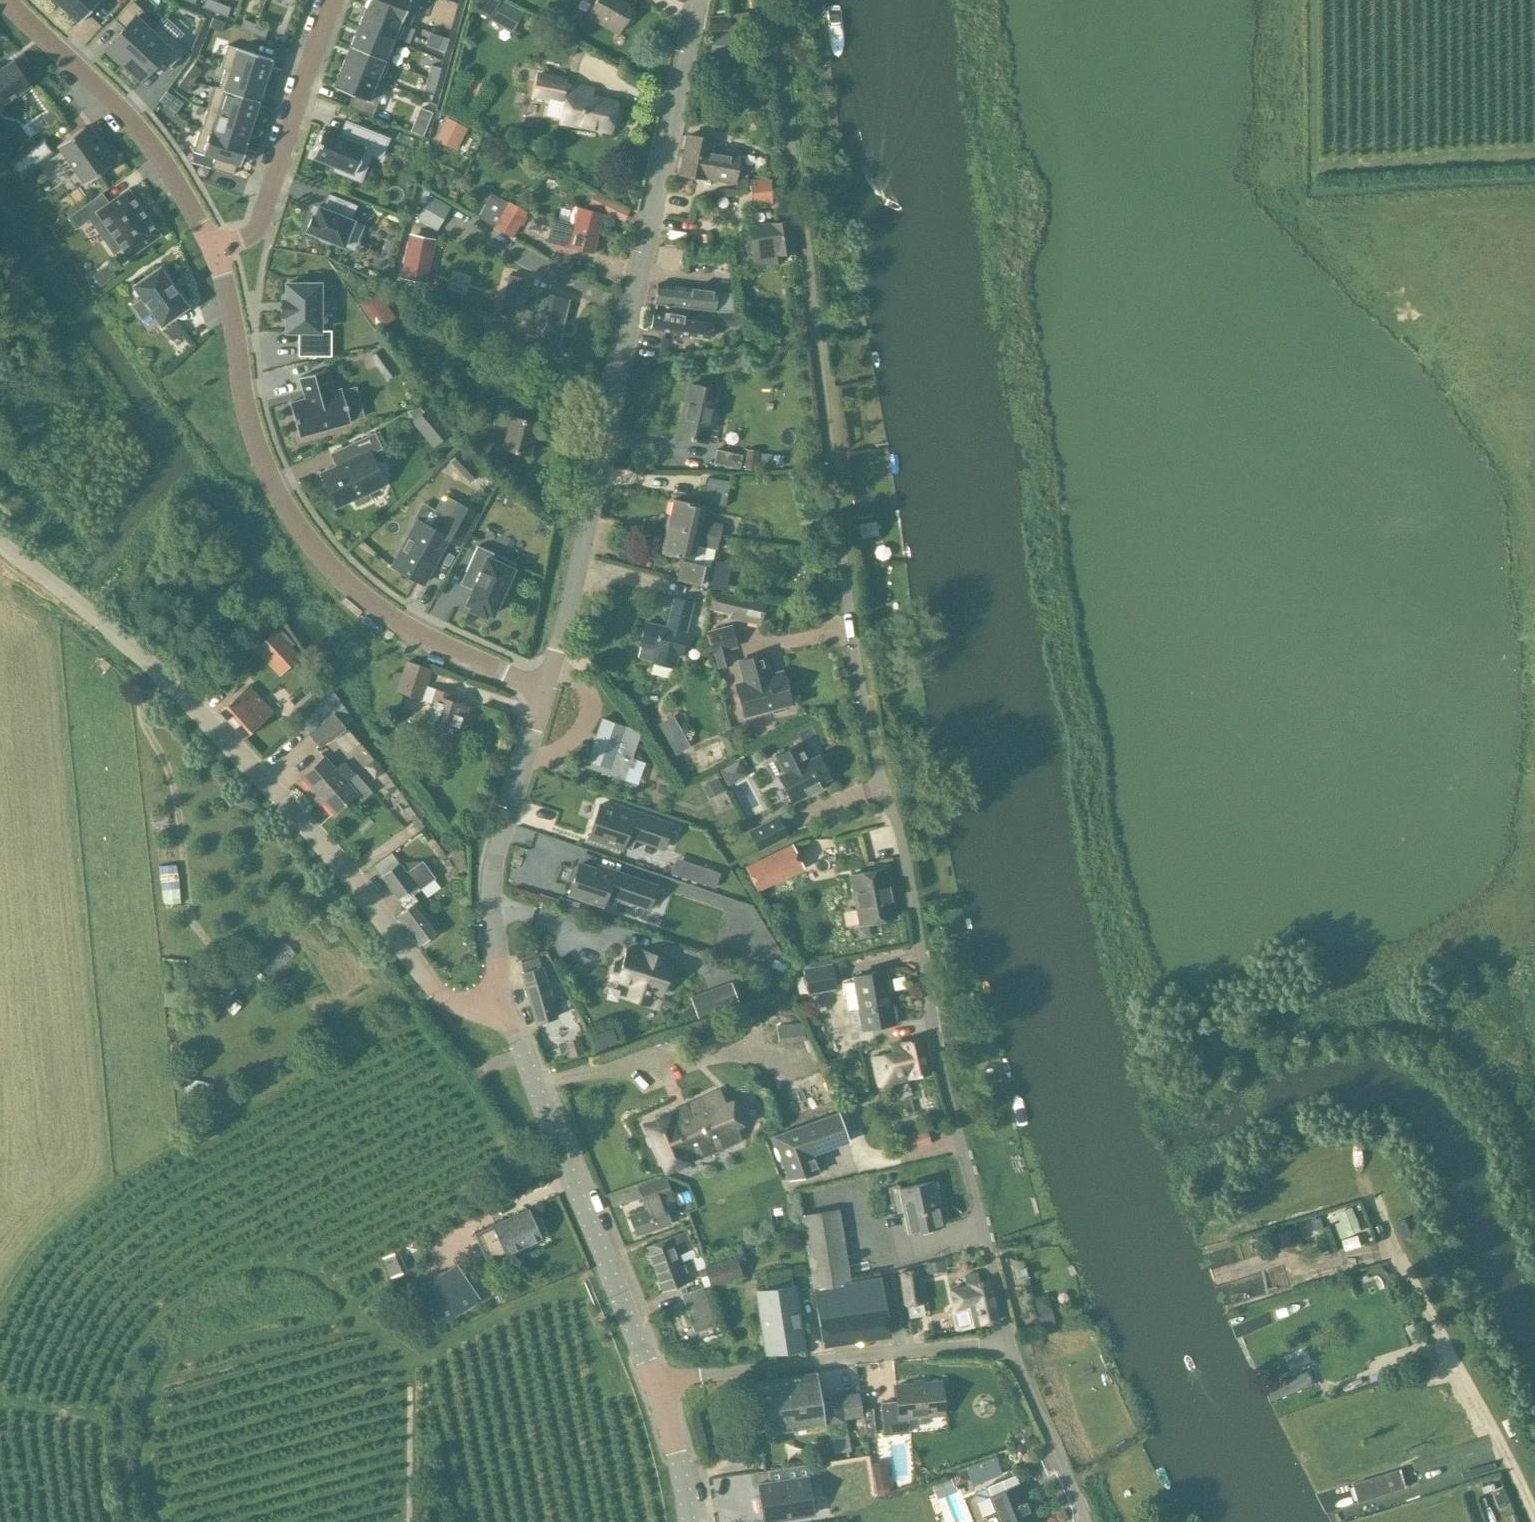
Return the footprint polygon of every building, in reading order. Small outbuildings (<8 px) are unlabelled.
[(100,0),(54,0),(79,23),(100,0)] [(123,64),(152,32),(137,18),(143,10),(132,0),(115,19),(124,28),(106,48),(109,51),(107,53),(118,64),(120,61),(123,64)] [(218,2),(213,0),(206,0),(203,7),(215,12),(218,2)] [(366,6),(400,20),(401,20),(404,21),(410,23),(419,2),(419,0),(367,0),(365,6),(366,7),(366,6)] [(513,32),(523,12),(501,0),(490,20),(513,32)] [(598,0),(590,15),(619,31),(633,8),(620,0),(598,0)] [(227,16),(231,7),(218,2),(215,12),(227,16)] [(400,20),(366,6),(366,7),(358,26),(392,40),(396,41),(404,21),(401,20),(400,20)] [(730,14),(711,16),(711,30),(731,29),(730,14)] [(221,32),(225,22),(213,17),(209,27),(221,32)] [(253,33),(256,24),(244,19),(241,28),(253,33)] [(265,38),(268,29),(256,24),(253,33),(265,38)] [(168,69),(186,50),(158,25),(152,32),(123,64),(140,80),(159,60),(168,69)] [(392,40),(358,26),(350,46),(384,60),(392,40)] [(449,38),(440,35),(436,48),(446,51),(449,38)] [(225,68),(265,80),(272,59),(227,45),(220,67),(225,69),(225,68)] [(384,60),(350,46),(342,66),(376,80),(380,81),(389,62),(384,60)] [(1,105),(29,85),(12,61),(0,69),(0,105),(1,105)] [(202,70),(194,64),(186,75),(194,80),(202,70)] [(428,77),(437,80),(441,67),(431,65),(428,77)] [(376,80),(342,66),(333,87),(353,95),(348,107),(372,116),(377,104),(385,84),(380,81),(376,80)] [(219,88),(259,101),(265,80),(225,68),(225,69),(219,87),(219,88)] [(593,89),(570,84),(566,83),(568,77),(538,71),(532,96),(548,100),(544,115),(563,119),(562,120),(611,130),(617,102),(592,96),(593,89)] [(194,80),(186,75),(179,85),(187,91),(194,80)] [(424,90),(434,93),(437,80),(428,77),(424,90)] [(208,107),(252,121),(259,101),(219,88),(219,87),(214,86),(208,107)] [(176,101),(165,93),(159,101),(170,109),(176,101)] [(246,141),(252,121),(208,107),(202,127),(201,128),(246,142),(246,141)] [(420,108),(416,119),(427,124),(431,112),(420,108)] [(446,117),(435,139),(456,150),(467,127),(446,117)] [(84,127),(58,146),(85,184),(111,165),(84,127)] [(240,165),(247,141),(246,141),(246,142),(201,128),(202,127),(200,127),(193,150),(215,157),(212,168),(233,175),(236,164),(240,165)] [(334,170),(351,176),(352,173),(354,173),(363,150),(381,157),(388,138),(360,127),(355,138),(342,133),(341,137),(323,130),(312,157),(336,166),(334,170)] [(687,135),(680,172),(706,177),(706,176),(735,181),(740,156),(712,150),(714,140),(687,135)] [(55,152),(45,138),(27,151),(37,165),(55,152)] [(738,177),(736,187),(746,189),(747,178),(738,177)] [(771,178),(750,180),(753,205),(773,203),(771,178)] [(161,235),(128,189),(126,190),(127,190),(108,203),(101,194),(69,217),(76,227),(97,213),(111,233),(104,238),(114,253),(122,248),(128,256),(127,256),(128,258),(161,235)] [(491,193),(478,217),(513,236),(520,224),(522,225),(527,216),(525,215),(527,211),(508,201),(508,202),(491,193)] [(312,215),(306,231),(317,235),(316,238),(327,243),(328,240),(343,246),(353,220),(351,220),(357,205),(329,194),(323,208),(318,206),(314,216),(312,215)] [(450,207),(430,195),(416,218),(436,230),(450,207)] [(573,206),(569,224),(554,220),(549,240),(594,251),(603,214),(573,206)] [(796,252),(792,221),(750,226),(755,265),(777,262),(776,254),(796,252)] [(411,236),(403,277),(423,281),(432,240),(411,236)] [(115,276),(108,265),(93,275),(100,286),(115,276)] [(187,306),(160,267),(134,285),(161,325),(187,306)] [(508,274),(499,313),(521,319),(522,317),(533,320),(528,343),(525,356),(552,363),(555,349),(556,350),(568,299),(540,292),(536,307),(525,304),(530,280),(508,274)] [(319,283),(286,283),(286,299),(281,299),(281,315),(286,315),(286,331),(298,331),(298,355),(331,355),(331,330),(319,330),(319,283)] [(718,291),(658,284),(656,303),(716,310),(716,311),(734,313),(733,292),(718,291)] [(361,303),(359,304),(377,329),(396,317),(378,291),(377,291),(361,303)] [(684,315),(655,311),(652,328),(681,332),(681,333),(710,338),(712,320),(709,319),(710,313),(694,311),(694,317),(684,315)] [(716,323),(736,326),(737,316),(718,312),(716,323)] [(495,319),(474,313),(469,330),(490,336),(495,319)] [(383,347),(373,354),(381,366),(391,359),(383,347)] [(306,398),(290,403),(299,436),(351,422),(350,419),(364,416),(356,387),(342,391),(342,389),(334,391),(328,369),(300,377),(306,398)] [(690,384),(679,435),(708,441),(719,390),(690,384)] [(427,407),(412,420),(425,435),(440,422),(427,407)] [(508,432),(504,447),(530,454),(538,423),(494,412),(491,428),(508,432)] [(332,453),(338,466),(322,473),(337,505),(354,498),(357,505),(372,498),(368,491),(385,483),(371,452),(382,447),(375,433),(332,453)] [(739,454),(701,448),(698,467),(737,471),(739,454)] [(461,450),(451,460),(458,467),(468,457),(461,450)] [(746,450),(744,470),(757,471),(759,451),(746,450)] [(784,456),(761,453),(759,465),(782,468),(784,456)] [(701,501),(724,506),(730,481),(707,476),(707,478),(706,478),(701,501)] [(417,520),(392,566),(423,583),(448,538),(459,545),(477,513),(443,495),(435,510),(422,503),(414,518),(417,520)] [(668,525),(699,531),(718,536),(719,536),(722,524),(701,519),(704,506),(674,499),(668,525)] [(693,557),(696,545),(716,549),(719,536),(718,536),(699,531),(668,525),(663,551),(664,551),(665,555),(670,556),(673,553),(693,557)] [(477,545),(466,571),(477,576),(475,580),(477,581),(467,603),(472,606),(471,609),(485,616),(487,612),(492,615),(499,599),(502,601),(510,584),(507,583),(516,563),(477,545)] [(727,584),(732,563),(713,559),(711,566),(681,559),(677,579),(737,592),(738,587),(727,584)] [(766,602),(714,590),(710,608),(732,613),(731,618),(761,625),(766,602)] [(667,627),(646,622),(641,644),(638,657),(676,667),(679,654),(682,654),(687,633),(687,632),(694,602),(674,597),(667,627)] [(732,626),(709,632),(714,651),(716,651),(720,666),(732,663),(728,648),(737,645),(732,626)] [(254,649),(279,675),(300,655),(291,646),(294,643),(281,628),(278,631),(275,628),(254,649)] [(785,705),(791,703),(783,671),(768,675),(766,668),(769,667),(765,654),(740,660),(746,681),(737,684),(746,715),(773,708),(774,712),(786,709),(785,705)] [(407,660),(397,690),(422,699),(427,685),(432,670),(407,660)] [(274,711),(249,685),(220,710),(245,737),(274,711)] [(424,712),(417,731),(435,737),(438,731),(458,738),(459,733),(462,734),(465,724),(463,724),(468,706),(448,699),(450,694),(437,690),(433,703),(429,714),(424,712)] [(336,693),(301,722),(320,745),(355,717),(336,693)] [(673,715),(659,723),(668,740),(682,732),(673,715)] [(587,765),(624,779),(628,766),(633,768),(637,758),(632,757),(640,731),(603,718),(587,765)] [(719,734),(728,757),(742,751),(732,729),(719,734)] [(780,775),(793,801),(824,786),(822,781),(831,777),(820,755),(809,760),(800,743),(777,755),(785,772),(780,775)] [(325,757),(303,776),(335,813),(356,794),(346,783),(352,778),(355,774),(345,762),(336,770),(325,757)] [(745,774),(739,762),(721,771),(728,783),(745,774)] [(718,779),(706,785),(712,796),(724,790),(718,779)] [(600,804),(589,837),(622,848),(622,847),(631,851),(635,838),(662,848),(671,824),(616,805),(614,809),(600,804)] [(750,831),(759,849),(788,834),(778,817),(750,831)] [(745,866),(757,891),(805,868),(793,843),(745,866)] [(400,862),(382,875),(399,898),(401,897),(409,907),(398,915),(420,944),(438,930),(418,902),(418,901),(413,894),(435,877),(423,861),(422,861),(409,872),(400,862)] [(580,864),(569,894),(603,905),(607,893),(648,908),(656,885),(600,866),(599,870),(580,864)] [(707,884),(712,870),(694,864),(689,878),(707,884)] [(861,923),(896,917),(887,868),(852,875),(861,923)] [(164,883),(164,901),(182,901),(181,883),(164,883)] [(610,977),(632,985),(631,988),(633,988),(650,994),(651,994),(652,991),(662,995),(672,963),(665,961),(666,958),(653,953),(652,954),(653,955),(652,957),(627,948),(622,964),(615,962),(610,977)] [(522,972),(536,1023),(556,1017),(545,978),(544,978),(539,959),(522,964),(524,971),(522,972)] [(837,989),(832,963),(804,968),(808,994),(837,989)] [(863,1025),(864,1027),(895,1021),(886,971),(855,977),(855,979),(842,981),(849,1027),(863,1025)] [(208,993),(225,1008),(232,1000),(228,997),(236,988),(223,976),(208,993)] [(165,978),(163,1003),(184,1004),(186,979),(165,978)] [(726,1007),(718,986),(707,990),(715,1011),(726,1007)] [(779,1043),(805,1040),(803,1021),(777,1024),(779,1043)] [(595,1050),(618,1042),(613,1027),(591,1035),(595,1050)] [(584,1053),(579,1037),(567,1041),(572,1057),(584,1053)] [(880,1084),(929,1073),(922,1038),(891,1045),(893,1053),(874,1057),(880,1084)] [(645,1126),(667,1172),(743,1140),(740,1131),(752,1125),(740,1095),(727,1101),(721,1087),(670,1109),(671,1113),(645,1126)] [(772,1135),(789,1180),(819,1169),(813,1154),(849,1141),(838,1110),(772,1135)] [(638,1186),(645,1208),(629,1214),(637,1235),(673,1223),(665,1202),(663,1198),(672,1194),(665,1175),(638,1186)] [(900,1189),(909,1231),(943,1223),(934,1182),(900,1189)] [(1343,1221),(1336,1224),(1342,1237),(1360,1230),(1352,1208),(1340,1213),(1343,1221)] [(488,1262),(508,1253),(512,1255),(520,1251),(521,1247),(541,1238),(528,1209),(474,1233),(488,1262)] [(801,1215),(812,1288),(851,1282),(839,1210),(801,1215)] [(688,1280),(679,1254),(691,1250),(685,1232),(647,1246),(663,1290),(688,1280)] [(737,1257),(704,1266),(710,1287),(743,1277),(737,1257)] [(426,1285),(417,1290),(426,1305),(439,1326),(480,1300),(459,1265),(426,1285)] [(902,1271),(907,1304),(925,1302),(920,1268),(902,1271)] [(965,1275),(967,1285),(951,1289),(956,1308),(952,1311),(956,1328),(960,1329),(975,1325),(998,1320),(989,1280),(980,1282),(978,1272),(965,1275)] [(804,1347),(794,1285),(758,1291),(768,1352),(804,1347)] [(704,1287),(682,1294),(695,1333),(696,1332),(717,1326),(716,1325),(704,1287)] [(818,1305),(824,1344),(891,1334),(885,1295),(818,1305)] [(840,1395),(839,1395),(840,1399),(822,1402),(817,1372),(757,1382),(765,1433),(826,1423),(826,1424),(844,1422),(840,1395)] [(882,1402),(885,1434),(909,1433),(908,1417),(945,1413),(942,1381),(896,1385),(898,1401),(882,1402)] [(875,1435),(872,1408),(864,1409),(867,1436),(875,1435)] [(998,1458),(967,1468),(972,1480),(974,1485),(1004,1473),(998,1458)] [(784,1480),(759,1484),(765,1521),(813,1514),(810,1496),(816,1495),(811,1463),(783,1469),(784,1480)] [(980,1500),(989,1521),(1003,1516),(1005,1521),(1038,1521),(1022,1484),(1017,1486),(1014,1477),(977,1492),(980,1500)] [(876,1490),(888,1488),(887,1480),(875,1483),(876,1490)]
